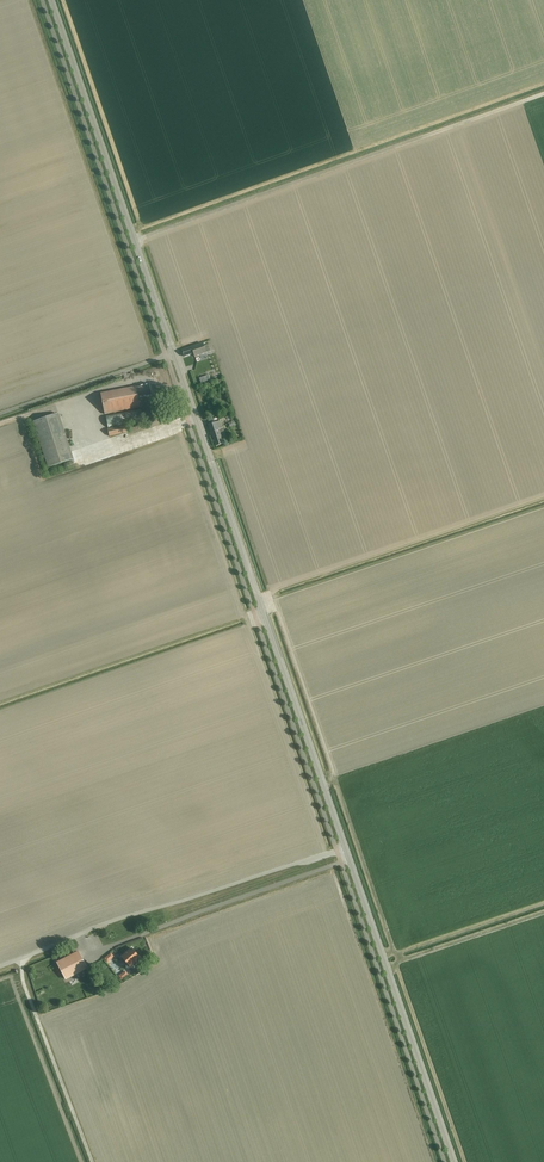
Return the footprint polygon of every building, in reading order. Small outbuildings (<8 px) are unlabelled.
[(184,357),(190,355),(194,353),(195,357),(210,351),(213,350),(210,344),(208,345),(204,346),(203,343),(182,350),(184,357)] [(138,398),(152,395),(150,385),(136,387),(101,394),(105,414),(140,408),(138,398)] [(140,409),(106,416),(108,427),(143,420),(140,409)] [(34,422),(49,468),(74,460),(58,414),(34,422)] [(216,447),(222,445),(223,444),(221,438),(226,437),(223,430),(220,431),(219,431),(220,430),(220,429),(224,428),(223,424),(221,425),(220,421),(208,425),(216,447)] [(109,436),(127,432),(125,426),(108,430),(109,436)] [(121,957),(125,962),(130,967),(134,963),(135,965),(139,961),(138,960),(140,958),(133,949),(128,952),(121,957)] [(87,968),(79,952),(57,963),(66,979),(87,968)] [(129,975),(126,971),(119,976),(121,980),(129,975)]
